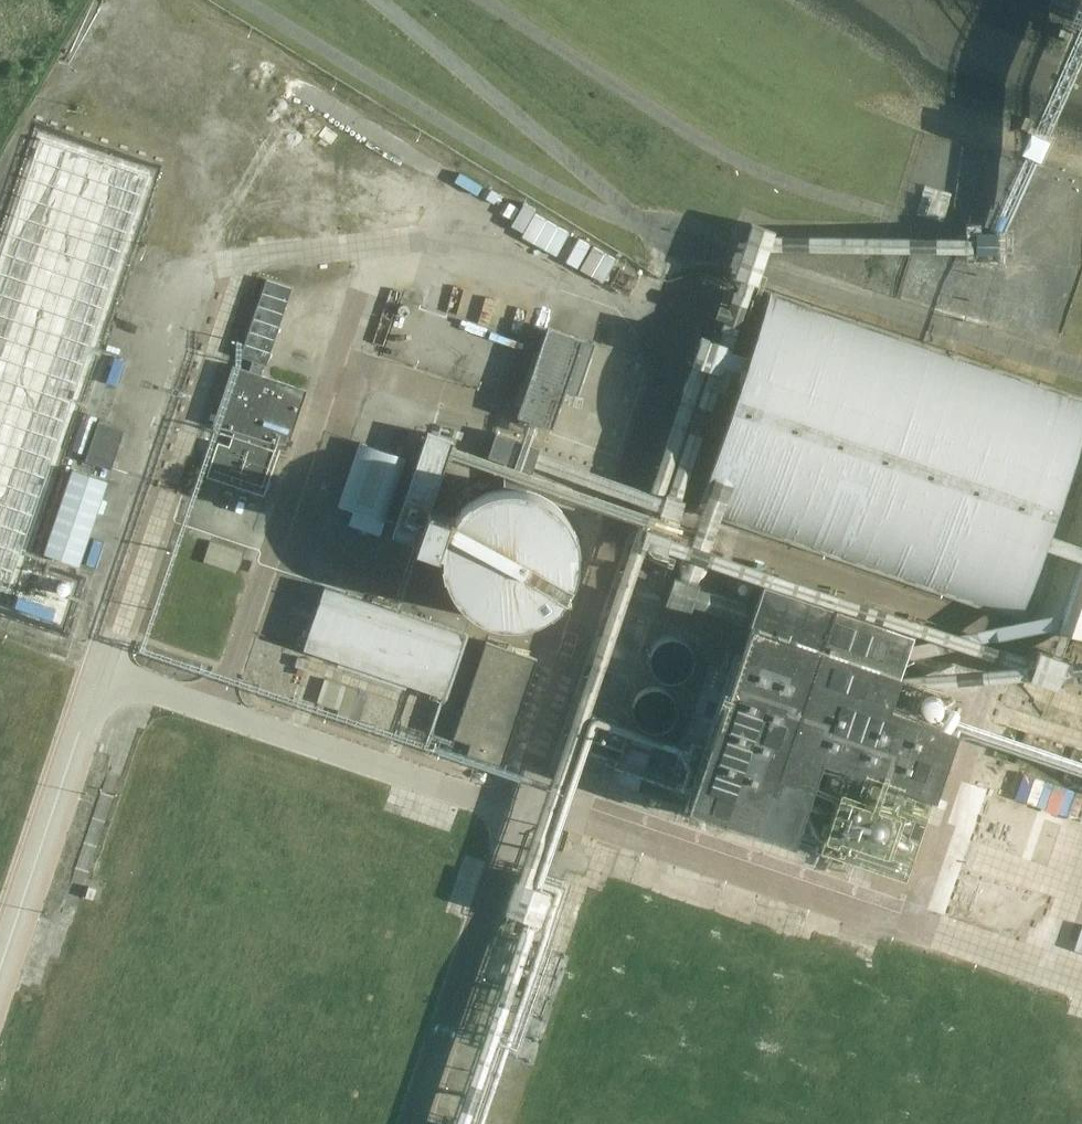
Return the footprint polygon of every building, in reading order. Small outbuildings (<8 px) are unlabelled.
[(992,115),(992,128),(1008,129),(1009,116),(992,115)] [(249,371),(261,375),(264,364),(266,365),(292,288),(267,279),(241,356),(253,360),(249,371)] [(771,292),(697,506),(1081,638),(1081,400),(771,292)] [(517,417),(554,429),(566,390),(582,338),(546,327),(517,417)] [(693,358),(729,368),(726,380),(736,383),(747,345),(700,332),(693,358)] [(596,343),(582,338),(566,390),(579,394),(596,343)] [(288,450),(307,390),(261,375),(249,371),(232,365),(213,426),(235,433),(231,448),(219,444),(208,479),(265,498),(281,448),(288,450)] [(99,422),(85,461),(112,470),(125,431),(99,422)] [(427,433),(394,537),(418,544),(440,552),(452,517),(432,510),(454,442),(427,433)] [(519,628),(534,625),(548,619),(561,610),(571,599),(578,585),(582,570),(583,555),(580,540),(575,526),(566,513),(554,503),(541,495),(526,491),(540,449),(496,434),(488,458),(504,464),(505,490),(490,494),(476,500),(464,510),(454,522),(448,536),(444,551),(444,566),(448,581),(454,595),(463,607),(475,617),(489,624),(504,628),(519,628)] [(385,521),(407,458),(360,442),(338,505),(385,521)] [(73,470),(45,554),(80,566),(108,482),(73,470)] [(211,542),(204,563),(238,574),(245,553),(211,542)] [(912,636),(764,586),(690,803),(831,851),(859,767),(932,791),(954,724),(890,702),(912,636)] [(326,588),(305,650),(447,699),(468,637),(326,588)] [(500,765),(535,659),(486,643),(455,737),(471,742),(467,754),(500,765)] [(1040,644),(1029,673),(1060,684),(1071,655),(1040,644)] [(730,665),(711,659),(681,747),(598,720),(592,737),(623,747),(612,779),(684,803),(730,665)] [(339,711),(338,717),(350,721),(360,692),(326,680),(318,704),(339,711)] [(540,921),(541,918),(551,889),(517,878),(506,910),(534,919),(540,921)] [(1023,885),(1018,908),(1039,912),(1044,889),(1023,885)]
